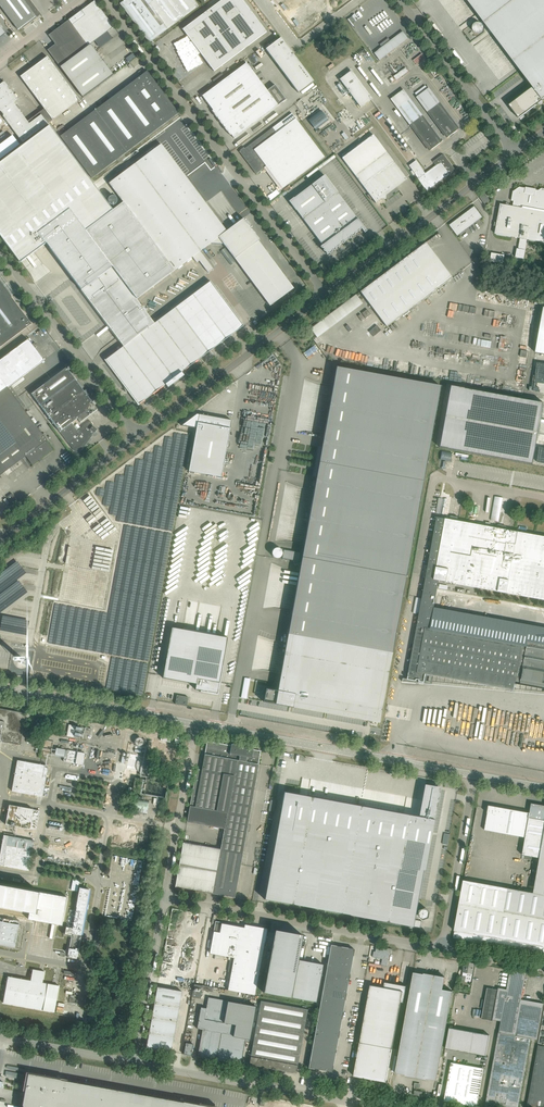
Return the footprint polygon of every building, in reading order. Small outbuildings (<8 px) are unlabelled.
[(18,30),(22,27),(40,13),(30,0),(0,0),(0,6),(18,30)] [(120,4),(149,43),(168,29),(149,3),(153,1),(152,0),(125,0),(120,4)] [(153,1),(149,3),(168,29),(183,17),(198,6),(194,0),(152,0),(153,1)] [(182,29),(188,36),(185,39),(184,38),(181,40),(180,40),(178,42),(177,42),(174,44),(174,45),(176,48),(179,53),(178,54),(178,55),(180,57),(180,58),(182,61),(182,62),(184,65),(183,65),(185,68),(185,69),(187,72),(188,72),(191,70),(195,67),(196,67),(199,65),(200,66),(202,63),(203,63),(201,60),(201,59),(198,55),(200,53),(214,71),(266,32),(242,0),(222,0),(182,29)] [(279,28),(289,20),(305,41),(357,2),(356,0),(258,0),(279,28)] [(518,68),(533,87),(509,105),(519,118),(538,104),(542,104),(543,100),(543,99),(543,0),(467,0),(518,68)] [(65,22),(64,23),(83,49),(90,44),(114,27),(94,1),(87,6),(77,14),(65,22)] [(62,25),(48,35),(55,44),(47,50),(60,67),(83,49),(64,23),(62,25)] [(473,28),(473,29),(473,30),(473,31),(474,31),(474,32),(475,33),(476,33),(477,33),(478,33),(479,33),(480,33),(481,33),(481,32),(482,32),(482,31),(483,31),(483,30),(483,29),(483,28),(483,27),(483,26),(483,25),(482,25),(482,24),(481,24),(481,23),(480,23),(479,23),(478,23),(477,23),(476,23),(475,24),(474,24),(474,25),(473,25),(473,26),(473,27),(473,28)] [(408,39),(403,32),(374,53),(379,60),(408,39)] [(281,38),(265,49),(298,93),(313,81),(281,38)] [(90,44),(83,49),(60,67),(83,97),(113,75),(90,44)] [(417,64),(426,58),(423,53),(414,59),(417,64)] [(20,77),(45,109),(40,113),(41,115),(29,124),(13,102),(16,100),(17,98),(11,90),(9,90),(7,88),(8,86),(5,82),(3,82),(0,85),(0,111),(1,112),(3,114),(3,117),(22,143),(80,100),(47,57),(20,77)] [(202,96),(213,110),(212,111),(230,135),(231,135),(234,138),(286,99),(276,85),(268,91),(247,63),(202,96)] [(358,68),(365,79),(367,77),(361,67),(358,68)] [(439,74),(434,67),(429,70),(434,77),(439,74)] [(157,85),(156,83),(147,71),(60,136),(92,178),(178,113),(176,109),(173,106),(171,104),(157,85)] [(354,73),(342,82),(361,108),(373,99),(354,73)] [(449,137),(451,135),(457,130),(438,104),(430,111),(449,137)] [(321,110),(308,120),(315,130),(328,120),(321,110)] [(417,112),(409,119),(431,149),(440,143),(417,112)] [(240,151),(239,152),(256,174),(266,167),(282,188),(325,157),(292,114),(274,127),(245,149),(244,147),(240,150),(240,151)] [(18,261),(19,261),(20,263),(39,248),(46,243),(38,233),(70,210),(86,231),(113,210),(49,126),(0,163),(0,237),(18,261)] [(13,135),(7,140),(14,149),(20,145),(13,135)] [(342,158),(375,203),(381,199),(385,200),(385,196),(407,179),(373,135),(342,158)] [(7,140),(1,144),(8,153),(14,149),(7,140)] [(0,145),(0,154),(3,158),(8,153),(1,144),(0,145)] [(161,144),(109,183),(123,202),(174,271),(192,257),(197,263),(199,261),(208,272),(213,269),(200,251),(210,243),(226,231),(161,144)] [(416,161),(409,166),(413,170),(415,174),(419,179),(418,179),(427,191),(450,174),(451,176),(456,172),(455,172),(454,170),(455,169),(444,156),(442,155),(434,162),(436,166),(425,174),(424,175),(423,174),(425,173),(416,161)] [(294,198),(289,201),(303,219),(325,202),(337,193),(324,175),(294,198)] [(541,188),(538,190),(535,190),(532,192),(529,191),(527,188),(519,187),(513,192),(511,201),(514,201),(513,206),(500,204),(495,233),(520,238),(518,249),(517,249),(515,257),(523,259),(527,239),(543,242),(543,189),(541,188)] [(325,202),(303,219),(322,245),(320,247),(322,249),(322,248),(324,250),(323,250),(324,252),(325,251),(327,254),(328,253),(329,254),(332,252),(332,251),(333,250),(333,251),(336,249),(335,248),(337,247),(338,248),(339,247),(338,246),(341,243),(342,244),(345,242),(344,242),(348,239),(348,240),(351,238),(350,237),(351,236),(352,237),(355,234),(355,233),(358,231),(358,232),(360,231),(359,230),(361,229),(364,233),(367,231),(337,193),(325,202)] [(490,200),(489,199),(485,193),(479,197),(484,203),(485,204),(490,200)] [(113,210),(86,231),(136,299),(174,271),(123,202),(113,210)] [(449,225),(457,236),(483,217),(474,206),(449,225)] [(70,210),(38,233),(46,243),(123,347),(154,323),(136,299),(86,231),(70,210)] [(224,244),(270,306),(293,288),(258,241),(260,240),(243,218),(226,231),(210,243),(224,244)] [(452,278),(426,242),(360,292),(386,327),(452,278)] [(492,253),(491,262),(504,263),(504,254),(492,253)] [(105,359),(105,360),(125,386),(124,386),(123,386),(125,392),(126,392),(125,391),(128,390),(139,405),(139,404),(149,397),(165,384),(168,388),(184,375),(181,372),(198,360),(200,358),(206,354),(219,344),(232,334),(233,334),(243,326),(210,281),(154,323),(123,347),(106,360),(105,359)] [(31,324),(31,325),(31,324),(0,282),(0,347),(31,324)] [(357,294),(310,328),(317,337),(363,304),(357,294)] [(535,352),(543,354),(543,308),(543,307),(535,352)] [(44,361),(28,339),(0,360),(0,475),(26,456),(32,465),(53,449),(46,440),(22,407),(25,405),(10,386),(44,361)] [(318,447),(315,462),(423,481),(440,386),(336,367),(322,447),(318,447)] [(75,379),(73,376),(66,368),(31,394),(74,451),(78,454),(92,436),(91,435),(94,433),(97,430),(92,425),(92,424),(90,421),(76,431),(70,424),(77,418),(80,422),(84,419),(85,420),(94,413),(94,412),(97,409),(92,402),(95,399),(98,403),(100,401),(91,389),(89,387),(78,395),(70,383),(75,379)] [(450,386),(439,447),(533,464),(543,403),(450,386)] [(197,414),(181,426),(197,428),(189,471),(221,477),(231,424),(231,421),(232,420),(197,414)] [(442,451),(440,460),(451,461),(452,453),(442,451)] [(316,477),(303,553),(407,572),(423,481),(315,462),(312,477),(316,477)] [(13,505),(18,502),(12,493),(7,497),(13,505)] [(491,520),(499,521),(504,497),(495,496),(491,520)] [(423,599),(435,601),(438,581),(451,583),(543,599),(543,536),(505,529),(505,526),(502,525),(498,524),(498,525),(497,528),(445,518),(445,519),(437,517),(437,518),(423,599)] [(524,530),(524,532),(527,533),(528,525),(518,524),(518,529),(524,530)] [(275,548),(274,549),(273,549),(273,550),(272,551),(272,552),(272,553),(272,554),(272,555),(273,556),(273,557),(274,557),(275,557),(275,558),(276,558),(277,558),(278,558),(279,558),(280,557),(281,557),(281,556),(281,555),(282,555),(282,554),(282,553),(282,552),(282,551),(281,550),(281,549),(280,549),(279,548),(278,548),(277,548),(276,548),(275,548)] [(300,552),(284,549),(282,559),(298,562),(300,552)] [(407,572),(303,553),(288,634),(392,653),(407,572)] [(17,561),(0,573),(0,592),(26,572),(17,561)] [(19,580),(0,593),(0,612),(27,591),(19,580)] [(408,679),(416,681),(417,679),(420,680),(419,682),(424,683),(426,674),(434,676),(514,690),(515,684),(543,689),(543,644),(527,641),(527,646),(430,628),(435,601),(423,599),(408,679)] [(29,620),(2,615),(0,627),(0,630),(27,635),(29,620)] [(172,627),(162,678),(196,684),(195,690),(217,694),(228,637),(172,627)] [(266,688),(264,701),(264,702),(265,702),(379,723),(392,653),(288,634),(277,690),(266,688)] [(177,695),(176,700),(176,701),(175,704),(186,706),(187,703),(188,700),(188,697),(177,695)] [(20,745),(26,713),(0,709),(0,741),(20,745)] [(79,738),(81,727),(69,725),(67,736),(79,738)] [(161,734),(160,740),(170,742),(171,736),(161,734)] [(243,853),(259,764),(258,764),(261,751),(253,749),(253,748),(242,746),(242,745),(233,744),(231,744),(231,745),(207,741),(205,755),(202,769),(202,770),(196,769),(187,822),(224,829),(221,849),(243,853)] [(21,757),(37,759),(39,750),(37,749),(38,744),(25,742),(25,747),(22,747),(21,757)] [(85,753),(66,750),(63,761),(83,765),(85,753)] [(17,760),(12,791),(42,797),(48,766),(17,760)] [(132,792),(165,798),(167,784),(135,778),(132,792)] [(282,803),(264,899),(415,927),(420,928),(422,921),(416,920),(431,836),(432,836),(440,787),(425,784),(419,816),(299,795),(299,794),(284,792),(282,803)] [(135,799),(134,809),(137,809),(137,815),(140,815),(141,810),(147,811),(149,801),(135,799)] [(485,830),(525,837),(522,855),(540,858),(533,893),(543,895),(543,805),(531,803),(531,806),(530,813),(489,806),(489,808),(485,830)] [(9,805),(6,825),(30,829),(36,830),(40,811),(9,805)] [(0,854),(0,866),(29,871),(34,841),(3,835),(0,854)] [(207,892),(213,893),(221,849),(183,843),(175,887),(207,892)] [(243,853),(221,849),(213,893),(235,897),(243,853)] [(453,937),(487,943),(498,945),(533,952),(536,952),(543,954),(543,895),(533,893),(463,880),(461,894),(456,921),(454,930),(454,931),(455,931),(453,937)] [(0,885),(0,906),(30,912),(28,919),(62,925),(67,897),(0,885)] [(66,927),(65,935),(71,936),(68,957),(77,958),(89,889),(80,888),(80,887),(74,917),(75,917),(73,928),(66,927)] [(420,909),(420,917),(430,916),(430,908),(420,909)] [(191,942),(195,912),(175,909),(173,925),(169,924),(167,938),(191,942)] [(1,917),(0,921),(0,945),(15,947),(20,921),(1,917)] [(238,925),(236,925),(215,921),(209,953),(229,956),(228,959),(232,960),(232,957),(235,958),(229,990),(255,995),(267,929),(245,924),(244,928),(237,926),(238,925)] [(302,935),(275,930),(263,992),(291,997),(302,935)] [(331,945),(327,964),(339,966),(343,947),(331,945)] [(391,954),(392,949),(385,947),(384,949),(382,948),(382,947),(376,946),(375,952),(374,951),(373,957),(382,959),(381,965),(387,966),(390,953),(391,954)] [(354,949),(343,947),(339,966),(351,968),(354,949)] [(298,960),(291,997),(316,1002),(323,964),(298,960)] [(465,962),(463,972),(472,974),(474,963),(469,962),(465,962)] [(351,968),(339,966),(327,964),(326,973),(349,977),(351,968)] [(8,976),(3,1003),(54,1012),(59,986),(42,983),(44,971),(33,969),(31,980),(8,976)] [(501,1019),(499,1032),(515,1035),(521,1004),(520,1004),(526,973),(521,972),(517,971),(510,970),(506,991),(487,988),(482,1018),(492,1020),(492,1017),(501,1019)] [(414,972),(404,1022),(425,1026),(446,1030),(453,991),(443,989),(445,977),(424,973),(423,974),(414,972)] [(326,973),(324,983),(347,987),(349,977),(326,973)] [(360,1042),(354,1076),(386,1082),(392,1048),(393,1048),(392,1048),(401,1002),(403,1002),(406,986),(385,982),(384,988),(370,985),(360,1042),(359,1042),(360,1042)] [(346,996),(347,987),(324,983),(322,992),(346,996)] [(194,984),(192,997),(200,998),(202,990),(203,986),(194,984)] [(155,997),(147,1043),(151,1048),(171,1052),(174,1036),(182,991),(157,987),(155,997)] [(344,1006),(346,996),(322,992),(320,1001),(344,1006)] [(86,996),(84,1006),(91,1007),(93,997),(86,996)] [(229,1062),(241,1064),(241,1063),(245,1041),(245,1038),(250,1039),(256,1006),(208,997),(206,1008),(201,1007),(197,1029),(202,1030),(197,1057),(217,1060),(229,1062)] [(296,1073),(297,1065),(308,1010),(260,1001),(249,1064),(253,1065),(296,1073)] [(342,1015),(344,1006),(320,1001),(319,1011),(342,1015)] [(515,1035),(499,1032),(488,1093),(488,1092),(485,1106),(518,1106),(531,1039),(537,1040),(543,1008),(521,1004),(515,1035)] [(341,1025),(342,1015),(319,1011),(317,1020),(341,1025)] [(75,1019),(85,1021),(86,1014),(77,1012),(75,1019)] [(339,1034),(341,1025),(317,1020),(315,1030),(339,1034)] [(425,1026),(404,1022),(395,1073),(405,1075),(405,1076),(416,1078),(425,1026)] [(425,1026),(416,1078),(426,1080),(426,1079),(436,1080),(446,1030),(425,1026)] [(449,1028),(445,1048),(486,1056),(490,1035),(449,1028)] [(337,1044),(339,1034),(315,1030),(314,1039),(337,1044)] [(185,1033),(183,1045),(185,1046),(184,1054),(191,1055),(193,1044),(189,1043),(191,1037),(188,1037),(189,1033),(185,1033)] [(335,1053),(337,1044),(314,1039),(312,1049),(324,1051),(335,1053)] [(538,1045),(527,1106),(543,1106),(543,1046),(538,1045)] [(308,1068),(320,1070),(324,1051),(312,1049),(308,1068)] [(332,1072),(335,1053),(324,1051),(320,1070),(332,1072)] [(446,1093),(444,1100),(460,1103),(465,1078),(467,1078),(469,1066),(451,1063),(446,1093)] [(0,1069),(0,1075),(23,1079),(24,1068),(1,1064),(0,1069)] [(483,1069),(469,1066),(467,1078),(465,1078),(460,1103),(479,1106),(477,1106),(478,1098),(481,1099),(481,1096),(478,1096),(483,1069)] [(122,1091),(67,1081),(67,1079),(27,1072),(24,1091),(25,1091),(22,1105),(23,1105),(22,1106),(119,1106),(122,1091)] [(122,1091),(119,1106),(217,1106),(218,1106),(199,1103),(199,1104),(183,1101),(183,1102),(122,1091)]
